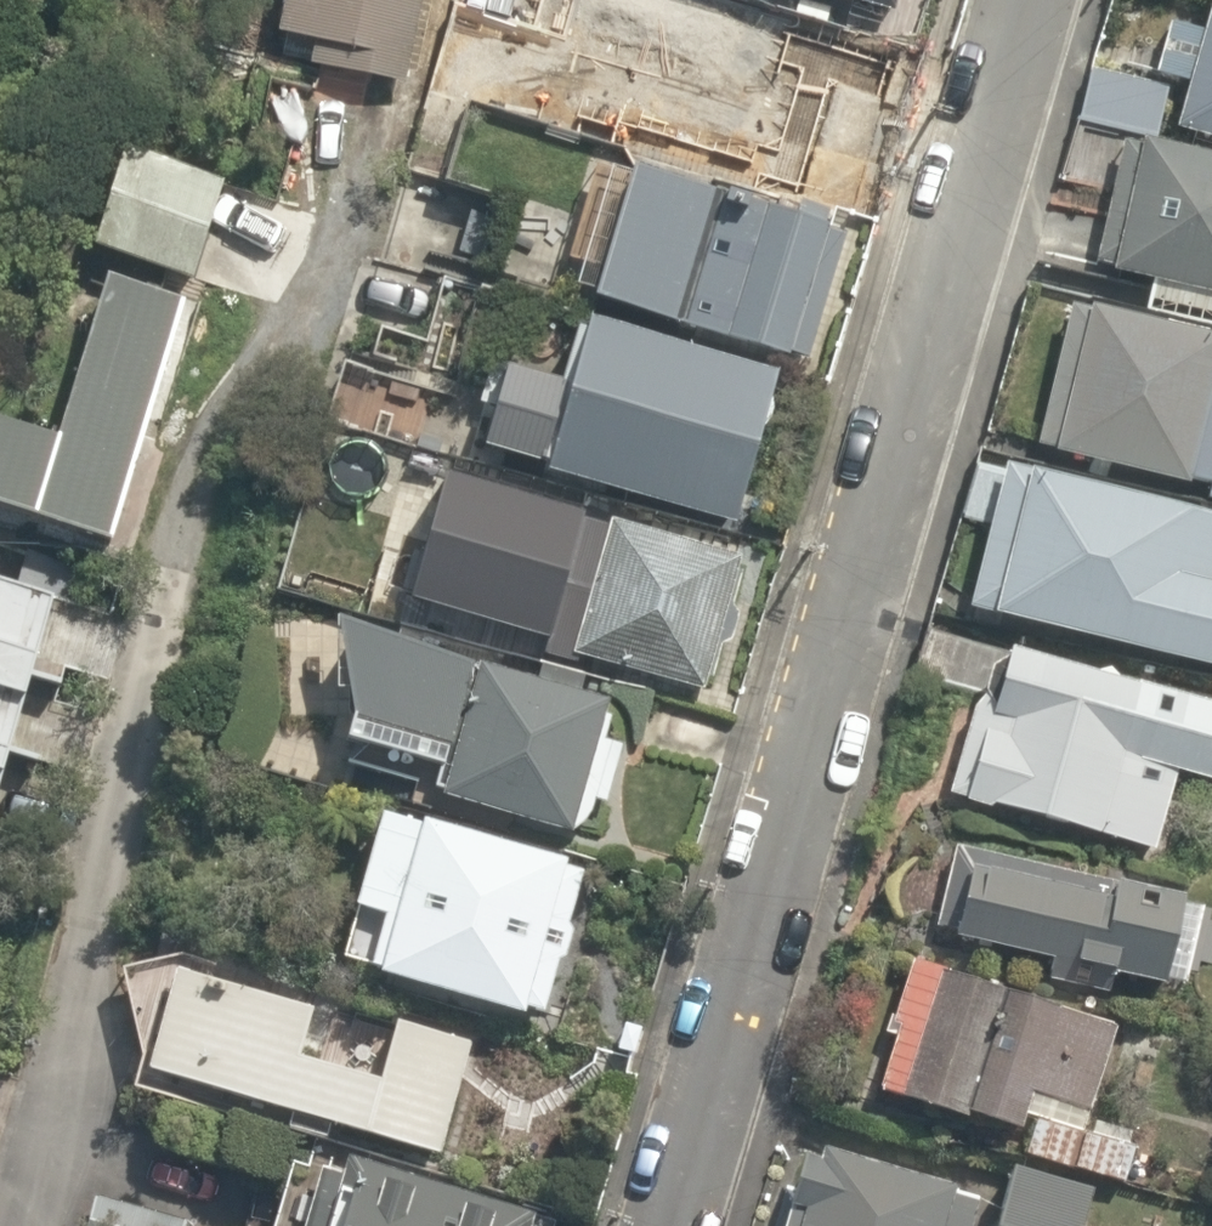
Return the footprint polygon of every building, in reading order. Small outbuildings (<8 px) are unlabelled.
[(275,37),(301,40),(299,68),(398,78),(406,0),(279,0),(275,37)] [(887,25),(895,0),(806,0),(887,25)] [(1211,147),(1211,0),(1198,0),(1189,38),(1175,35),(1166,73),(1180,77),(1166,136),(1211,147)] [(845,111),(860,49),(742,21),(734,55),(717,51),(712,73),(694,69),(687,97),(722,105),(709,161),(842,192),(860,115),(845,111)] [(1166,83),(1082,70),(1073,126),(1157,139),(1166,83)] [(1094,266),(1146,276),(1138,314),(1211,329),(1211,157),(1134,142),(1130,160),(1116,157),(1094,266)] [(215,178),(110,148),(81,248),(186,279),(215,178)] [(697,219),(703,199),(611,175),(578,301),(797,359),(830,233),(732,207),(727,227),(697,219)] [(578,223),(415,178),(388,276),(552,320),(578,223)] [(95,284),(44,442),(0,426),(0,512),(98,541),(169,314),(95,284)] [(1211,499),(1211,346),(1078,313),(1045,451),(1188,485),(1186,493),(1211,499)] [(493,362),(472,440),(540,458),(537,470),(730,522),(772,367),(578,315),(571,340),(551,335),(540,375),(493,362)] [(1208,591),(1211,570),(1211,516),(997,475),(969,620),(1194,663),(1211,666),(1211,592),(1208,591)] [(580,617),(570,666),(703,694),(701,705),(741,714),(774,555),(524,502),(517,534),(499,530),(475,646),(535,659),(542,625),(554,628),(557,612),(580,617)] [(54,773),(67,725),(7,709),(15,680),(53,690),(59,667),(74,671),(92,604),(71,599),(76,580),(44,572),(11,563),(6,581),(0,580),(0,758),(54,773)] [(617,750),(586,742),(599,695),(341,625),(312,732),(430,764),(420,801),(560,839),(563,826),(583,832),(590,808),(601,811),(617,750)] [(1150,851),(1167,778),(1211,788),(1211,694),(958,634),(947,684),(965,688),(938,802),(1150,851)] [(368,808),(342,910),(369,916),(354,978),(537,1023),(578,860),(368,808)] [(1104,878),(1101,891),(953,859),(936,941),(1046,964),(1042,983),(1097,995),(1101,976),(1164,989),(1179,913),(1183,894),(1104,878)] [(127,1069),(277,1113),(271,1133),(319,1147),(325,1127),(432,1159),(473,1022),(170,932),(127,1069)] [(1015,1135),(984,1225),(1074,1225),(1091,1175),(1114,1183),(1129,1137),(1080,1121),(1111,1031),(892,957),(851,1079),(1015,1135)] [(814,1149),(794,1216),(775,1210),(770,1225),(967,1225),(976,1197),(814,1149)] [(276,1160),(257,1225),(305,1225),(320,1173),(276,1160)] [(354,1161),(332,1225),(518,1225),(522,1211),(354,1161)]
